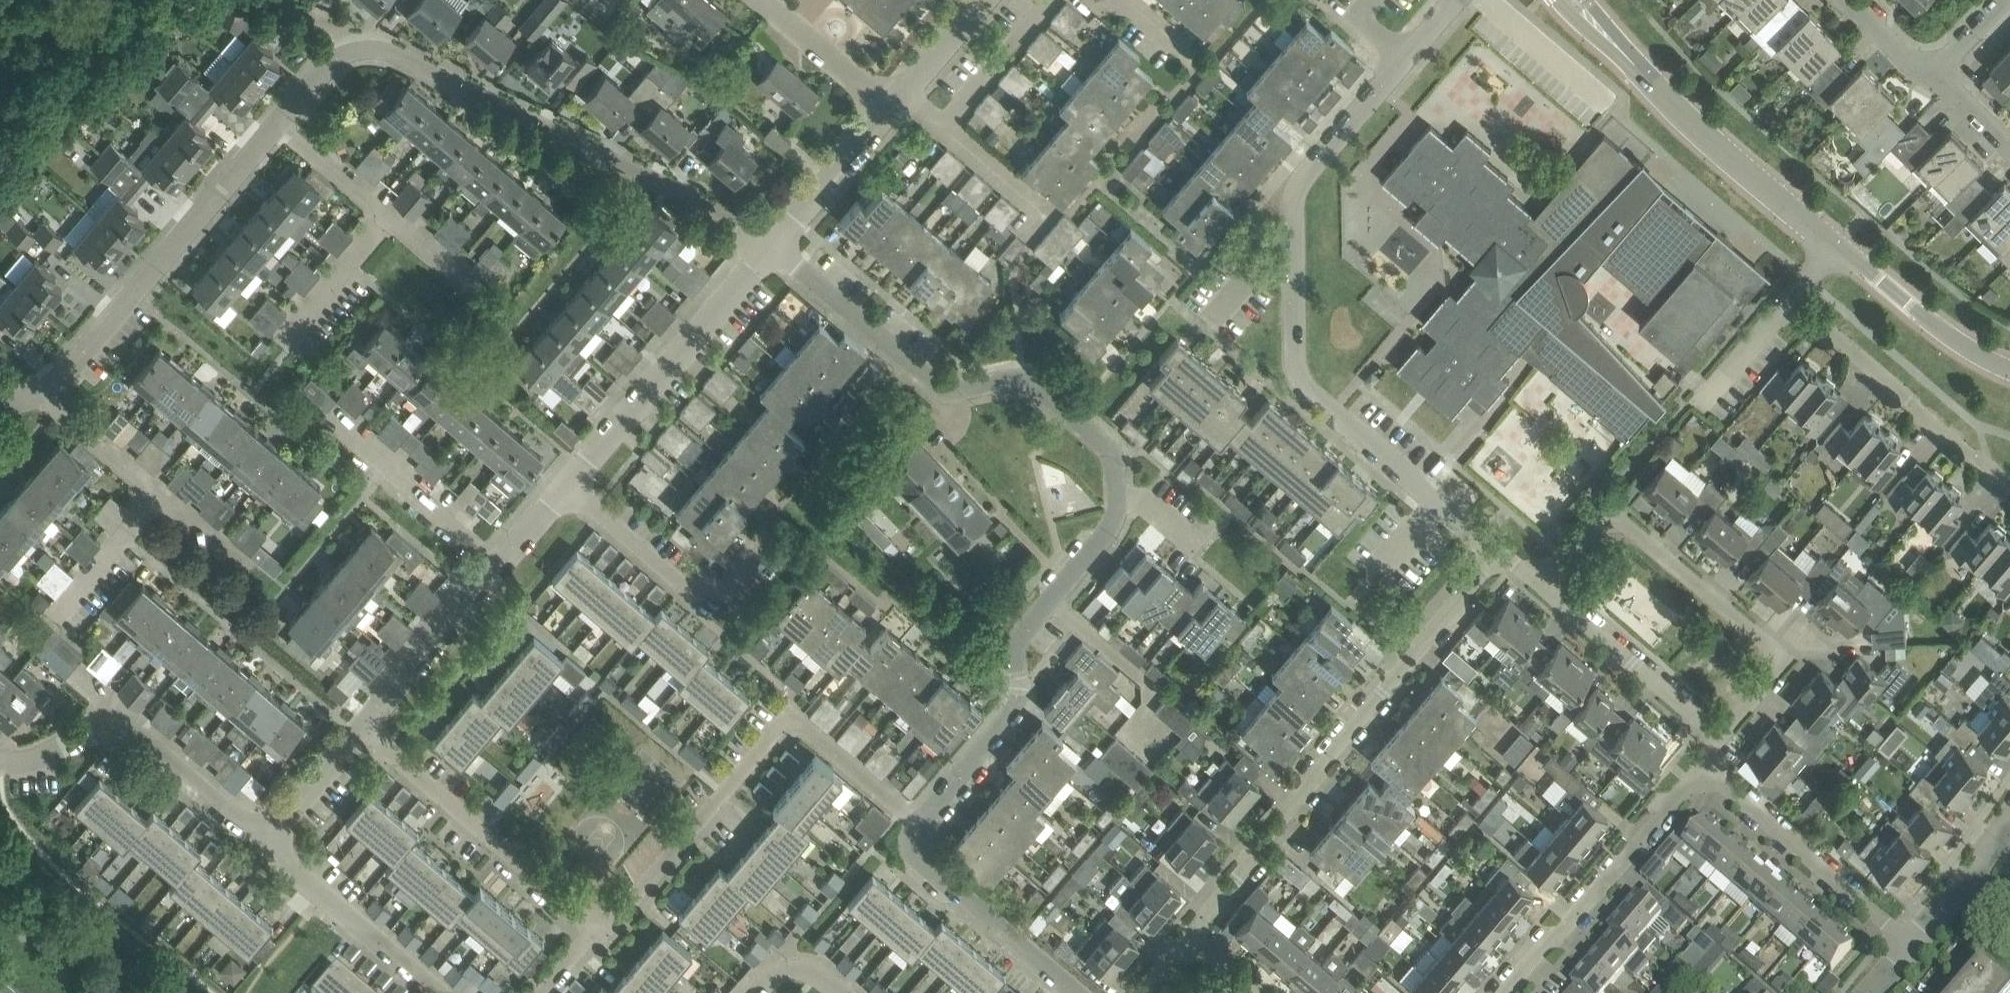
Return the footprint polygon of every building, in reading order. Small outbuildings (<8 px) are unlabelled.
[(378,9),(385,0),(367,0),(378,9)] [(451,21),(461,9),(450,0),(417,0),(408,11),(438,36),(451,21)] [(497,5),(491,0),(482,0),(477,7),(486,15),(466,40),(492,62),(500,54),(501,54),(514,38),(501,27),(511,14),(498,4),(497,5)] [(482,0),(470,0),(467,4),(474,10),(477,7),(482,0)] [(566,0),(545,0),(522,27),(535,38),(566,0)] [(651,6),(648,8),(667,24),(664,29),(665,33),(671,38),(675,38),(678,34),(683,38),(693,26),(708,39),(715,31),(728,15),(710,0),(673,0),(666,8),(657,0),(644,0),(651,6)] [(846,2),(845,3),(851,8),(852,7),(869,21),(869,20),(867,18),(871,14),(878,20),(874,25),(884,34),(913,0),(844,0),(846,2)] [(1176,9),(1184,0),(1165,0),(1176,9)] [(1219,0),(1184,0),(1176,9),(1190,21),(1207,1),(1213,7),(1219,0)] [(1244,0),(1219,0),(1213,7),(1207,1),(1190,21),(1213,41),(1230,22),(1227,20),(1244,0)] [(1751,0),(1718,0),(1719,1),(1719,0),(1735,16),(1751,0)] [(1787,17),(1777,7),(1783,0),(1751,0),(1735,16),(1750,31),(1749,32),(1752,35),(1760,43),(1787,17)] [(1917,8),(1925,0),(1908,0),(1917,8)] [(1087,19),(1068,2),(1067,1),(1059,10),(1079,28),(1087,19)] [(1698,1),(1686,13),(1694,21),(1706,9),(1698,1)] [(642,8),(635,2),(627,12),(634,18),(642,8)] [(248,14),(223,5),(218,19),(242,28),(248,14)] [(1072,37),(1079,28),(1059,10),(1051,20),(1072,37)] [(1793,64),(1826,30),(1810,14),(1797,27),(1787,17),(1760,43),(1772,54),(1777,48),(1793,64)] [(1320,41),(1341,59),(1352,46),(1331,29),(1325,36),(1306,19),(1296,32),(1314,48),(1320,41)] [(1064,47),(1044,30),(1043,29),(1035,38),(1056,56),(1064,47)] [(1814,96),(1840,69),(1830,59),(1843,46),(1826,30),(1793,64),(1788,69),(1802,84),(1814,96)] [(1329,73),(1341,59),(1320,41),(1314,48),(1296,32),(1283,47),(1302,63),(1308,56),(1329,73)] [(618,42),(608,33),(602,39),(603,46),(609,52),(618,42)] [(232,59),(262,85),(280,64),(270,56),(274,51),(253,34),(232,59)] [(1759,42),(1752,35),(1744,44),(1750,51),(1759,42)] [(1119,74),(1140,92),(1153,78),(1134,61),(1140,55),(1119,37),(1106,52),(1125,67),(1119,74)] [(577,89),(590,74),(598,64),(588,56),(582,63),(552,38),(528,66),(550,85),(562,71),(568,77),(566,80),(577,89)] [(1048,65),(1056,56),(1035,38),(1027,48),(1048,65)] [(1704,41),(1696,49),(1699,52),(1707,44),(1704,41)] [(1316,89),(1329,73),(1308,56),(1302,63),(1283,47),(1270,62),(1289,78),(1295,71),(1316,89)] [(1994,70),(1983,81),(2004,102),(2009,96),(2009,48),(2000,59),(1998,57),(1990,64),(1989,65),(1994,70)] [(262,85),(232,59),(222,49),(205,69),(216,78),(209,86),(229,103),(233,98),(243,107),(262,85)] [(1129,106),(1140,92),(1119,74),(1125,67),(1106,52),(1095,65),(1113,81),(1108,88),(1129,106)] [(797,116),(818,92),(779,58),(758,83),(797,116)] [(1357,76),(1366,65),(1357,58),(1349,69),(1357,76)] [(643,108),(674,71),(658,62),(630,94),(606,74),(586,97),(613,120),(632,98),(643,108)] [(1035,80),(1016,64),(1014,62),(1006,72),(1027,89),(1036,96),(1040,91),(1031,84),(1035,80)] [(1304,102),(1316,89),(1295,71),(1289,78),(1270,62),(1259,75),(1277,91),(1283,84),(1304,102)] [(171,75),(192,93),(202,81),(181,63),(171,75)] [(1116,120),(1129,106),(1108,88),(1113,81),(1095,65),(1082,80),(1101,96),(1095,102),(1116,120)] [(1846,116),(1879,83),(1863,66),(1850,79),(1840,69),(1814,96),(1825,107),(1831,101),(1846,116)] [(1205,77),(1213,84),(1222,74),(1213,67),(1205,77)] [(1348,86),(1357,76),(1349,69),(1340,79),(1348,86)] [(677,97),(675,96),(690,79),(674,71),(643,108),(651,115),(642,126),(669,149),(688,127),(667,108),(677,97)] [(1036,96),(1027,89),(1006,72),(999,81),(1019,99),(1023,94),(1039,107),(1043,102),(1036,96)] [(182,105),(192,93),(171,75),(160,87),(182,105)] [(1292,116),(1304,102),(1283,84),(1277,91),(1259,75),(1247,89),(1256,97),(1277,115),(1283,108),(1292,116)] [(1204,94),(1213,84),(1205,77),(1196,87),(1204,94)] [(1104,135),(1116,120),(1095,102),(1101,96),(1082,80),(1070,94),(1090,111),(1084,118),(1104,135)] [(1883,112),(1896,99),(1879,83),(1846,116),(1861,131),(1855,137),(1866,148),(1853,161),(1857,165),(1845,177),(1853,185),(1891,148),(1905,133),(1883,112)] [(400,94),(389,84),(374,101),(386,111),(385,111),(405,128),(428,101),(408,84),(400,94)] [(1334,103),(1342,93),(1334,86),(1325,96),(1334,103)] [(1011,108),(992,92),(990,91),(982,100),(1003,118),(1011,108)] [(1093,147),(1104,135),(1084,118),(1090,111),(1070,94),(1059,107),(1069,115),(1064,122),(1093,147)] [(1181,104),(1190,111),(1198,101),(1190,94),(1181,104)] [(1325,113),(1334,103),(1325,96),(1317,106),(1325,113)] [(1272,121),(1277,115),(1256,97),(1245,111),(1264,127),(1259,134),(1279,152),(1291,137),(1272,121)] [(995,127),(1003,118),(982,100),(974,109),(995,127)] [(425,145),(448,118),(428,101),(405,128),(425,145)] [(755,157),(738,143),(744,136),(727,121),(734,112),(725,104),(700,132),(710,140),(700,151),(704,154),(701,158),(707,163),(710,159),(735,181),(755,157)] [(1181,121),(1190,111),(1181,104),(1173,114),(1181,121)] [(1267,165),(1279,152),(1259,134),(1264,127),(1245,111),(1234,124),(1253,140),(1248,147),(1267,165)] [(206,130),(191,117),(187,114),(174,129),(171,126),(168,127),(165,129),(164,132),(164,134),(167,137),(165,139),(165,140),(194,165),(212,144),(202,135),(206,130)] [(1309,131),(1318,121),(1310,114),(1301,124),(1309,131)] [(444,161),(467,135),(448,118),(425,145),(444,161)] [(1929,186),(1968,147),(1952,131),(1939,144),(1917,122),(1919,120),(1918,119),(1905,133),(1891,148),(1902,159),(1901,160),(1914,172),(1915,171),(1929,186)] [(1158,131),(1166,138),(1175,128),(1167,121),(1158,131)] [(1089,153),(1093,147),(1064,122),(1052,136),(1071,152),(1065,158),(1085,176),(1098,161),(1089,153)] [(1255,179),(1267,165),(1248,147),(1253,140),(1234,124),(1222,138),(1240,154),(1235,161),(1255,179)] [(763,137),(782,153),(792,141),(773,125),(763,137)] [(1605,135),(1535,216),(1508,192),(1501,200),(1495,194),(1508,179),(1485,159),(1492,151),(1467,130),(1454,145),(1430,125),(1410,149),(1418,157),(1412,163),(1404,156),(1383,180),(1408,202),(1415,194),(1429,206),(1415,221),(1440,242),(1446,235),(1477,260),(1471,268),(1478,274),(1458,298),(1465,305),(1460,311),(1445,298),(1423,323),(1439,336),(1427,350),(1419,343),(1398,368),(1398,369),(1378,392),(1439,444),(1459,421),(1453,415),(1467,399),(1482,412),(1510,380),(1502,374),(1528,343),(1541,355),(1554,370),(1551,375),(1628,440),(1664,398),(1579,309),(1583,306),(1587,301),(1589,294),(1590,286),(1589,281),(1587,276),(1600,258),(1656,305),(1640,323),(1691,367),(1705,351),(1768,276),(1771,279),(1771,278),(1755,264),(1752,269),(1729,250),(1733,245),(1718,232),(1713,237),(1637,172),(1642,167),(1605,135)] [(194,165),(165,140),(165,139),(150,127),(140,139),(142,140),(129,156),(111,141),(100,153),(142,188),(153,175),(162,182),(166,178),(176,186),(194,165)] [(1188,133),(1182,128),(1179,132),(1185,137),(1188,133)] [(992,129),(984,138),(993,145),(1001,136),(992,129)] [(1158,149),(1166,138),(1158,131),(1149,142),(1158,149)] [(464,178),(487,151),(467,135),(444,161),(437,169),(446,177),(453,169),(464,178)] [(1074,189),(1085,176),(1065,158),(1071,152),(1052,136),(1041,149),(1059,164),(1053,171),(1074,189)] [(341,153),(348,150),(343,138),(335,142),(341,153)] [(1244,192),(1255,179),(1235,161),(1240,154),(1222,138),(1210,151),(1229,167),(1224,173),(1244,192)] [(938,176),(956,155),(947,147),(929,168),(938,176)] [(1943,225),(1982,187),(1971,176),(1985,163),(1968,147),(1929,186),(1945,201),(1932,214),(1943,225)] [(365,175),(382,156),(372,148),(356,167),(365,175)] [(901,149),(893,158),(901,165),(909,155),(901,149)] [(1053,171),(1059,164),(1041,149),(1023,170),(1062,204),(1074,189),(1053,171)] [(1157,163),(1150,157),(1151,156),(1143,149),(1135,158),(1150,171),(1157,163)] [(375,183),(391,164),(397,158),(388,151),(383,157),(382,156),(365,175),(375,183)] [(476,202),(506,168),(487,151),(464,178),(458,185),(466,192),(476,202)] [(1232,206),(1244,192),(1224,173),(1229,167),(1210,151),(1199,165),(1217,181),(1212,187),(1232,206)] [(127,244),(145,223),(135,214),(139,209),(130,202),(142,188),(100,153),(90,165),(111,183),(109,184),(119,193),(97,219),(127,244)] [(948,184),(964,165),(966,163),(956,155),(938,176),(948,184)] [(1155,175),(1150,171),(1135,158),(1122,173),(1131,180),(1134,176),(1136,178),(1137,176),(1147,185),(1155,175)] [(327,198),(336,187),(313,167),(305,176),(294,167),(290,164),(279,176),(284,180),(278,186),(306,210),(321,192),(327,198)] [(1220,220),(1232,206),(1212,187),(1217,181),(1199,165),(1187,179),(1205,195),(1200,201),(1220,220)] [(503,211),(526,185),(506,168),(476,202),(477,203),(475,205),(483,212),(491,202),(503,211)] [(404,208),(428,180),(416,169),(407,179),(411,181),(395,200),(404,208)] [(966,199),(983,178),(974,171),(957,191),(966,199)] [(975,207),(992,188),(993,187),(983,178),(966,199),(975,207)] [(1209,233),(1220,220),(1200,201),(1205,195),(1187,179),(1175,192),(1194,208),(1189,215),(1209,233)] [(414,217),(430,197),(436,191),(435,186),(428,180),(404,208),(414,217)] [(2009,211),(2009,189),(2005,183),(1992,197),(1982,187),(1943,225),(1953,235),(1966,222),(1967,223),(1972,227),(1974,225),(1985,235),(1987,233),(1988,233),(2009,211)] [(522,228),(545,201),(526,185),(503,211),(522,228)] [(312,216),(306,210),(278,186),(261,207),(288,230),(299,239),(316,219),(312,216)] [(896,198),(891,194),(882,186),(866,205),(859,199),(841,220),(856,232),(873,212),(880,218),(896,198)] [(1196,248),(1209,233),(1189,215),(1194,208),(1175,192),(1162,208),(1181,224),(1175,231),(1196,248)] [(993,223),(1011,202),(1001,194),(984,215),(993,223)] [(910,210),(906,207),(896,198),(880,218),(873,212),(856,232),(869,244),(886,223),(893,229),(910,210)] [(513,238),(518,242),(534,255),(565,218),(545,201),(522,228),(513,238)] [(1002,230),(1006,227),(1020,210),(1011,202),(993,223),(1002,230)] [(702,284),(711,274),(692,257),(690,260),(679,251),(688,239),(676,228),(680,224),(663,209),(659,214),(650,206),(634,225),(661,248),(683,268),(702,284)] [(271,249),(288,230),(261,207),(244,226),(271,249)] [(35,234),(19,220),(8,210),(0,220),(0,224),(29,249),(40,237),(35,234)] [(924,222),(922,220),(910,210),(893,229),(886,223),(869,244),(883,256),(901,235),(908,240),(924,222)] [(2009,264),(2009,211),(1988,233),(2002,248),(1997,254),(2008,265),(2009,264)] [(1079,225),(1072,219),(1065,213),(1057,222),(1078,240),(1085,231),(1087,232),(1096,222),(1088,215),(1079,225)] [(443,242),(460,222),(450,214),(434,234),(443,242)] [(97,219),(75,245),(94,261),(98,257),(108,265),(127,244),(97,219)] [(354,236),(348,231),(335,219),(327,229),(346,245),(354,236)] [(35,234),(40,237),(55,251),(65,239),(45,222),(35,234)] [(454,251),(467,236),(471,232),(460,222),(443,242),(454,251)] [(920,252),(936,233),(924,222),(908,240),(901,235),(883,256),(896,267),(913,246),(920,252)] [(1070,249),(1078,240),(1057,222),(1049,231),(1070,249)] [(644,268),(661,248),(634,225),(617,245),(644,268)] [(262,260),(271,249),(244,226),(227,245),(254,269),(264,277),(272,268),(262,260)] [(1132,265),(1152,283),(1165,268),(1157,262),(1163,255),(1131,228),(1118,243),(1137,259),(1132,265)] [(338,255),(346,245),(327,229),(318,239),(338,255)] [(1061,259),(1070,249),(1049,231),(1041,241),(1061,259)] [(950,245),(937,234),(936,233),(920,252),(913,246),(896,267),(910,278),(927,258),(934,264),(950,245)] [(1008,264),(1025,243),(1016,235),(998,255),(1008,264)] [(1059,262),(1061,259),(1041,241),(1033,250),(1048,262),(1044,267),(1055,277),(1064,266),(1059,262)] [(1141,296),(1152,283),(1132,265),(1137,259),(1118,243),(1107,256),(1126,272),(1121,278),(1141,296)] [(238,288),(254,269),(227,245),(211,265),(238,288)] [(627,288),(644,268),(617,245),(600,265),(627,288)] [(964,257),(952,247),(950,245),(934,264),(927,258),(910,278),(924,290),(941,270),(948,276),(964,257)] [(482,275),(499,256),(489,247),(473,267),(482,275)] [(321,275),(301,259),(288,252),(283,258),(294,267),(294,268),(313,284),(321,275)] [(482,275),(493,284),(510,265),(499,256),(482,275)] [(1129,310),(1141,296),(1121,278),(1126,272),(1107,256),(1096,269),(1114,286),(1109,292),(1129,310)] [(978,269),(968,260),(964,257),(948,276),(941,270),(924,290),(937,302),(954,283),(961,289),(978,269)] [(56,276),(41,262),(36,258),(14,284),(44,310),(62,289),(52,280),(56,276)] [(213,317),(238,288),(211,265),(194,285),(203,293),(196,302),(213,317)] [(610,308),(627,288),(600,265),(583,285),(610,308)] [(304,294),(313,284),(294,268),(285,278),(304,294)] [(692,296),(702,284),(683,268),(673,280),(692,296)] [(992,281),(983,273),(978,269),(961,289),(954,283),(937,302),(965,326),(982,307),(976,301),(992,281)] [(1117,324),(1129,310),(1109,292),(1114,286),(1096,269),(1083,283),(1102,300),(1097,306),(1117,324)] [(1037,290),(1039,289),(1048,278),(1039,270),(1029,282),(1037,290)] [(3,320),(12,327),(16,323),(26,331),(44,310),(14,284),(0,273),(0,324),(3,320)] [(1106,337),(1117,324),(1097,306),(1102,300),(1083,283),(1072,297),(1091,313),(1086,319),(1106,337)] [(593,327),(610,308),(583,285),(566,304),(593,327)] [(2001,298),(1992,288),(1984,296),(1993,305),(2001,298)] [(287,314),(281,309),(268,297),(260,307),(279,324),(287,314)] [(1094,352),(1106,337),(1086,319),(1091,313),(1072,297),(1060,311),(1079,327),(1073,334),(1094,352)] [(677,314),(662,301),(657,298),(651,306),(670,322),(677,314)] [(576,347),(593,327),(566,304),(549,324),(576,347)] [(660,333),(670,322),(651,306),(641,317),(660,333)] [(270,335),(279,324),(260,307),(250,318),(270,335)] [(637,319),(632,325),(642,334),(647,328),(637,319)] [(382,366),(405,339),(385,322),(365,346),(358,341),(347,354),(362,367),(371,357),(382,366)] [(865,350),(845,332),(839,339),(820,323),(807,338),(827,355),(833,348),(852,365),(865,350)] [(588,357),(576,347),(549,324),(533,344),(560,367),(559,367),(571,377),(588,357)] [(643,353),(628,340),(624,337),(616,346),(636,362),(643,353)] [(841,379),(852,365),(833,348),(827,355),(807,338),(795,352),(815,369),(821,362),(841,379)] [(402,383),(425,356),(405,339),(382,366),(402,383)] [(1173,371),(1191,351),(1177,339),(1159,360),(1166,365),(1150,384),(1164,396),(1180,377),(1173,371)] [(616,346),(610,341),(601,350),(607,356),(602,362),(618,376),(623,370),(627,373),(636,362),(616,346)] [(559,367),(560,367),(533,344),(516,363),(543,386),(548,381),(570,400),(573,397),(592,413),(602,401),(583,385),(582,386),(571,377),(559,367)] [(150,394),(177,363),(160,349),(129,386),(136,392),(141,386),(150,394)] [(1204,363),(1198,357),(1191,351),(1173,371),(1180,377),(1164,396),(1178,408),(1194,389),(1187,383),(1204,363)] [(742,352),(734,361),(745,371),(753,362),(742,352)] [(829,393),(841,379),(821,362),(815,369),(795,352),(783,366),(803,383),(809,376),(829,393)] [(421,399),(444,373),(425,356),(402,383),(392,395),(398,400),(404,394),(408,395),(418,403),(421,399)] [(1795,405),(1820,377),(1802,361),(1788,377),(1778,368),(1761,388),(1772,397),(1778,390),(1795,405)] [(871,379),(880,369),(871,362),(863,372),(871,379)] [(161,414),(193,376),(177,363),(150,394),(159,401),(154,407),(161,414)] [(1218,375),(1212,369),(1204,363),(1187,383),(1194,389),(1178,408),(1192,420),(1208,401),(1201,395),(1218,375)] [(740,383),(723,368),(720,365),(712,374),(732,392),(740,383)] [(817,406),(829,393),(809,376),(803,383),(783,366),(771,380),(792,397),(798,390),(817,406)] [(1371,387),(1380,377),(1381,376),(1373,370),(1364,381),(1371,387)] [(862,389),(871,379),(863,372),(854,382),(862,389)] [(441,416),(464,389),(444,373),(421,399),(441,416)] [(724,401),(732,392),(712,374),(704,384),(724,401)] [(1232,386),(1226,381),(1218,375),(1201,395),(1208,401),(1192,420),(1205,432),(1222,413),(1215,407),(1232,386)] [(182,421),(209,390),(193,376),(161,414),(168,420),(173,414),(182,421)] [(610,392),(607,390),(591,376),(583,385),(602,401),(610,392)] [(1818,437),(1822,432),(1835,417),(1824,408),(1838,392),(1820,377),(1795,405),(1789,412),(1818,437)] [(346,408),(363,388),(353,380),(337,400),(346,408)] [(806,420),(817,406),(798,390),(792,397),(771,380),(760,393),(770,401),(791,418),(796,412),(806,420)] [(356,416),(372,397),(379,389),(369,381),(363,388),(346,408),(356,416)] [(328,409),(337,399),(317,382),(308,393),(328,409)] [(1247,399),(1239,392),(1232,386),(1215,407),(1222,413),(1205,432),(1220,444),(1228,434),(1245,413),(1239,408),(1247,399)] [(460,433),(483,406),(464,389),(441,416),(460,433)] [(848,407),(856,396),(848,389),(839,400),(848,407)] [(193,441),(225,404),(209,390),(182,421),(190,429),(185,435),(193,441)] [(717,410),(698,394),(696,393),(688,402),(709,419),(717,410)] [(363,412),(371,419),(385,401),(380,396),(376,401),(374,399),(363,412)] [(839,417),(848,407),(839,400),(831,410),(839,417)] [(1282,412),(1275,406),(1268,400),(1252,419),(1245,413),(1228,434),(1241,446),(1257,427),(1264,433),(1282,412)] [(786,424),(791,418),(770,401),(758,416),(777,432),(772,438),(792,455),(805,441),(786,424)] [(701,429),(709,419),(688,402),(680,411),(701,429)] [(214,449),(241,417),(225,404),(193,441),(200,447),(205,441),(214,449)] [(480,449),(503,422),(483,406),(460,433),(480,449)] [(112,437),(129,417),(120,410),(103,429),(112,437)] [(1296,424),(1289,418),(1282,412),(1264,433),(1257,427),(1241,446),(1255,457),(1271,439),(1278,444),(1296,424)] [(386,441),(402,422),(392,414),(376,433),(386,441)] [(1858,459),(1883,431),(1865,415),(1851,431),(1841,422),(1824,442),(1853,467),(1859,460),(1858,459)] [(781,469),(792,455),(772,438),(777,432),(758,416),(746,429),(766,446),(761,452),(781,469)] [(123,446),(139,426),(129,417),(112,437),(123,446)] [(225,468),(257,431),(241,417),(214,449),(223,456),(218,462),(225,468)] [(823,435),(832,425),(824,418),(815,428),(823,435)] [(1131,436),(1138,427),(1128,419),(1121,427),(1131,436)] [(577,433),(560,420),(554,427),(571,440),(577,433)] [(693,437),(674,421),(673,420),(664,430),(685,447),(693,437)] [(395,449),(408,434),(412,430),(402,422),(386,441),(395,449)] [(499,466),(522,439),(503,422),(480,449),(499,466)] [(1309,435),(1303,430),(1296,424),(1278,444),(1271,439),(1255,457),(1269,469),(1285,450),(1292,456),(1309,435)] [(1142,444),(1143,442),(1149,436),(1138,427),(1131,436),(1142,444)] [(769,482),(781,469),(761,452),(766,446),(746,429),(734,443),(754,460),(750,466),(769,482)] [(678,456),(685,447),(664,430),(657,438),(678,456)] [(241,482),(273,445),(257,431),(225,468),(232,474),(241,482)] [(1881,490),(1885,486),(1898,471),(1887,462),(1901,446),(1883,431),(1858,459),(1859,460),(1876,474),(1870,481),(1881,490)] [(1323,447),(1316,441),(1309,435),(1292,456),(1285,450),(1269,469),(1283,481),(1299,462),(1306,468),(1323,447)] [(1751,458),(1759,449),(1745,436),(1736,446),(1751,458)] [(152,437),(141,450),(135,457),(144,464),(161,445),(152,437)] [(441,455),(431,447),(422,439),(410,452),(420,460),(415,466),(425,474),(441,455)] [(499,466),(504,470),(519,483),(542,456),(522,439),(499,466)] [(991,517),(918,440),(917,440),(885,470),(959,547),(991,517)] [(1727,440),(1720,447),(1729,455),(1736,447),(1727,440)] [(91,469),(99,459),(78,441),(70,450),(60,441),(47,457),(77,484),(84,476),(91,481),(97,474),(91,469)] [(1159,459),(1166,451),(1156,442),(1149,450),(1159,459)] [(758,495),(769,482),(750,466),(754,460),(734,443),(723,456),(743,473),(738,478),(758,495)] [(155,473),(168,458),(171,453),(161,445),(144,464),(155,473)] [(256,496),(289,458),(273,445),(241,482),(249,489),(256,496)] [(1675,453),(1666,445),(1659,452),(1669,461),(1675,453)] [(670,465),(651,449),(649,447),(641,457),(662,474),(670,465)] [(1337,459),(1330,453),(1323,447),(1306,468),(1299,462),(1283,481),(1297,493),(1313,474),(1320,480),(1337,459)] [(1759,449),(1751,458),(1766,471),(1774,462),(1759,449)] [(1819,454),(1813,449),(1806,457),(1813,462),(1819,454)] [(1169,468),(1171,466),(1176,459),(1166,451),(1159,459),(1169,468)] [(434,483),(447,467),(451,463),(441,455),(425,474),(434,483)] [(746,509),(758,495),(738,478),(743,473),(723,456),(711,470),(732,487),(727,493),(746,509)] [(70,492),(77,484),(47,457),(33,473),(71,505),(77,498),(70,492)] [(278,503),(305,472),(289,458),(256,496),(263,502),(269,495),(278,503)] [(1351,471),(1344,465),(1337,459),(1320,480),(1313,474),(1297,493),(1311,505),(1327,486),(1334,491),(1351,471)] [(631,480),(648,490),(658,472),(641,462),(631,480)] [(176,491),(193,471),(184,464),(167,484),(176,491)] [(1682,479),(1681,477),(1665,464),(1643,491),(1660,505),(1682,479)] [(1187,483),(1194,474),(1183,466),(1176,474),(1187,483)] [(1700,509),(1718,488),(1710,480),(1708,482),(1692,468),(1682,479),(1660,505),(1677,520),(1692,502),(1700,509)] [(1207,486),(1214,478),(1204,469),(1197,477),(1207,486)] [(1921,513),(1946,484),(1928,469),(1914,485),(1904,476),(1887,495),(1904,510),(1910,503),(1921,513)] [(734,523),(746,509),(727,493),(732,487),(711,470),(700,484),(719,500),(715,506),(734,523)] [(187,500),(200,485),(203,480),(193,471),(176,491),(187,500)] [(1365,483),(1358,477),(1351,471),(1334,491),(1327,486),(1311,505),(1325,517),(1341,497),(1347,503),(1365,483)] [(287,511),(282,517),(289,523),(294,518),(305,527),(324,504),(313,495),(321,486),(305,472),(278,503),(287,511)] [(64,512),(71,505),(33,473),(19,489),(50,516),(58,507),(64,512)] [(1218,495),(1219,493),(1225,486),(1214,478),(1207,486),(1218,495)] [(463,508),(480,488),(470,480),(454,499),(463,508)] [(1355,509),(1361,515),(1379,495),(1365,483),(1347,503),(1341,497),(1325,517),(1338,528),(1355,509)] [(722,537),(734,523),(715,506),(719,500),(700,484),(687,498),(708,515),(703,521),(722,537)] [(1944,544),(1947,540),(1960,525),(1950,516),(1964,500),(1946,484),(1921,513),(1939,528),(1933,535),(1944,544)] [(1733,522),(1717,508),(1731,491),(1724,485),(1721,489),(1718,488),(1700,509),(1709,516),(1693,534),(1710,548),(1743,511),(1733,522)] [(473,516),(479,509),(490,497),(480,488),(463,508),(473,516)] [(42,525),(50,516),(19,489),(5,505),(45,539),(50,533),(48,532),(49,531),(42,525)] [(207,518),(224,498),(216,491),(199,511),(207,518)] [(1235,509),(1242,501),(1232,492),(1225,501),(1235,509)] [(130,511),(124,506),(111,494),(102,504),(121,521),(130,511)] [(219,528),(232,512),(235,508),(224,498),(207,518),(219,528)] [(710,552),(722,537),(703,521),(708,515),(687,498),(676,511),(684,518),(670,534),(688,549),(696,540),(710,552)] [(1245,518),(1247,516),(1252,510),(1242,501),(1235,509),(1245,518)] [(1825,501),(1815,513),(1844,537),(1853,526),(1825,501)] [(112,531),(121,521),(102,504),(93,515),(112,531)] [(45,539),(5,505),(0,512),(0,528),(23,548),(31,539),(37,545),(39,547),(46,540),(45,539)] [(1753,553),(1763,541),(1769,534),(1743,511),(1710,548),(1727,563),(1743,544),(1753,553)] [(1865,515),(1855,527),(1860,532),(1870,520),(1865,515)] [(1262,532),(1269,524),(1259,516),(1252,524),(1262,532)] [(240,546),(257,527),(248,519),(231,538),(240,546)] [(1794,558),(1779,544),(1789,532),(1779,523),(1769,534),(1763,541),(1772,550),(1747,580),(1764,594),(1794,558)] [(1984,567),(2008,538),(1991,523),(1977,539),(1967,530),(1950,549),(1979,574),(1985,567),(1984,567)] [(1272,541),(1275,539),(1279,533),(1269,524),(1262,532),(1272,541)] [(424,555),(394,529),(386,538),(372,526),(358,543),(390,570),(397,561),(409,572),(424,555)] [(101,544),(86,531),(81,527),(74,536),(94,553),(101,544)] [(250,555),(258,546),(267,536),(257,527),(240,546),(250,555)] [(23,548),(0,528),(0,575),(9,565),(20,574),(27,567),(22,563),(15,557),(23,548)] [(593,546),(602,536),(595,529),(586,540),(593,546)] [(85,563),(94,553),(74,536),(65,546),(85,563)] [(2009,594),(2009,539),(2008,538),(1984,567),(1985,567),(1996,577),(1990,583),(2007,597),(2009,594)] [(1290,556),(1297,548),(1286,539),(1279,547),(1290,556)] [(1143,583),(1161,562),(1137,542),(1121,561),(1123,563),(1105,584),(1120,596),(1137,577),(1143,583)] [(382,579),(390,570),(358,543),(345,558),(382,591),(388,584),(382,579)] [(609,560),(618,550),(611,543),(602,554),(609,560)] [(259,562),(267,553),(258,546),(250,555),(259,562)] [(1821,556),(1817,560),(1803,547),(1794,558),(1764,594),(1780,609),(1798,588),(1808,596),(1821,581),(1833,566),(1832,566),(1821,556)] [(1300,565),(1301,563),(1307,556),(1297,548),(1290,556),(1300,565)] [(569,592),(594,563),(578,549),(553,578),(569,592)] [(625,574),(634,563),(626,557),(617,567),(625,574)] [(74,576),(59,563),(53,558),(45,567),(66,585),(74,576)] [(375,599),(382,591),(345,558),(331,574),(362,602),(369,594),(375,599)] [(1833,619),(1855,592),(1841,580),(1851,569),(1838,558),(1832,566),(1833,566),(1821,581),(1829,588),(1816,604),(1833,619)] [(1157,594),(1175,574),(1161,562),(1143,583),(1137,577),(1120,596),(1134,608),(1150,589),(1157,594)] [(585,605),(609,576),(594,563),(569,592),(585,605)] [(833,582),(840,574),(829,564),(822,573),(833,582)] [(56,597),(66,585),(45,567),(35,579),(56,597)] [(640,587),(649,576),(642,570),(633,580),(640,587)] [(355,611),(362,602),(331,574),(317,590),(354,622),(360,615),(355,611)] [(840,574),(833,582),(842,590),(849,582),(840,574)] [(1163,616),(1188,586),(1175,574),(1157,594),(1150,589),(1134,608),(1148,620),(1157,610),(1163,616)] [(1290,594),(1296,587),(1282,575),(1275,582),(1290,594)] [(595,626),(601,619),(625,590),(609,576),(585,605),(586,606),(580,613),(595,626)] [(809,610),(825,591),(810,579),(792,599),(770,626),(778,632),(784,625),(798,637),(816,617),(809,610)] [(441,597),(435,592),(422,580),(413,590),(433,606),(441,597)] [(1200,614),(1217,594),(1203,581),(1194,591),(1188,586),(1163,616),(1176,627),(1193,608),(1200,614)] [(1283,602),(1290,594),(1275,582),(1269,589),(1283,602)] [(656,600),(665,590),(657,583),(648,594),(656,600)] [(134,629),(160,598),(144,584),(124,608),(112,621),(120,628),(125,621),(134,629)] [(860,605),(867,597),(856,588),(849,596),(860,605)] [(1850,633),(1863,618),(1875,603),(1859,589),(1855,592),(1833,619),(1850,633)] [(348,630),(354,622),(317,590),(304,606),(335,633),(342,625),(348,630)] [(424,616),(433,606),(413,590),(405,600),(424,616)] [(616,632),(641,603),(625,590),(601,619),(616,632)] [(823,622),(839,603),(825,591),(809,610),(816,617),(798,637),(812,649),(830,629),(823,622)] [(1214,625),(1231,605),(1217,594),(1200,614),(1193,608),(1176,627),(1190,639),(1207,620),(1214,625)] [(1264,613),(1272,603),(1264,596),(1255,606),(1264,613)] [(867,597),(860,605),(870,613),(877,605),(867,597)] [(145,649),(176,612),(160,598),(134,629),(143,637),(138,643),(145,649)] [(1493,652),(1502,642),(1526,613),(1509,598),(1493,617),(1484,609),(1466,630),(1493,652)] [(124,608),(113,599),(102,612),(112,621),(124,608)] [(656,616),(641,603),(616,632),(632,645),(639,638),(638,638),(656,616)] [(836,634),(852,615),(839,603),(823,622),(830,629),(812,649),(826,660),(843,640),(836,634)] [(1333,642),(1353,659),(1373,635),(1354,618),(1352,621),(1331,604),(1319,618),(1339,635),(1333,642)] [(1207,620),(1190,639),(1204,651),(1221,632),(1227,638),(1245,618),(1231,605),(1214,625),(1207,620)] [(327,642),(335,633),(304,606),(289,623),(297,630),(288,641),(311,661),(321,650),(326,655),(333,647),(327,642)] [(654,651),(679,622),(662,608),(656,616),(638,638),(639,638),(654,651)] [(166,657),(192,626),(176,612),(145,649),(152,655),(157,649),(166,657)] [(413,629),(398,616),(394,612),(385,622),(405,639),(413,629)] [(1339,635),(1319,618),(1311,612),(1300,626),(1307,632),(1327,649),(1321,656),(1341,673),(1353,659),(1333,642),(1339,635)] [(1502,642),(1493,652),(1503,661),(1493,674),(1507,687),(1518,674),(1519,675),(1536,654),(1527,646),(1543,627),(1526,613),(1502,642)] [(847,662),(864,641),(858,636),(866,626),(852,615),(836,634),(843,640),(826,660),(839,672),(847,662)] [(1257,637),(1266,627),(1257,620),(1249,630),(1257,637)] [(397,648),(405,639),(385,622),(377,631),(397,648)] [(670,664),(694,636),(679,622),(654,651),(670,664)] [(1108,639),(1110,637),(1115,630),(1104,622),(1097,630),(1108,639)] [(177,676),(208,639),(192,626),(166,657),(175,665),(170,671),(177,676)] [(1906,626),(1872,631),(1872,645),(1886,645),(1895,645),(1906,645),(1906,626)] [(886,659),(902,640),(887,628),(871,647),(864,641),(847,662),(862,674),(879,654),(886,659)] [(1248,647),(1257,637),(1249,630),(1240,640),(1248,647)] [(1151,631),(1142,641),(1149,646),(1157,637),(1151,631)] [(1329,686),(1341,673),(1321,656),(1327,649),(1307,632),(1296,646),(1315,663),(1309,670),(1329,686)] [(521,652),(550,677),(557,668),(576,684),(586,672),(567,655),(563,660),(535,636),(521,652)] [(704,656),(704,657),(710,649),(694,636),(670,664),(685,677),(685,678),(704,656)] [(751,648),(761,657),(770,646),(761,637),(751,648)] [(84,656),(63,638),(54,649),(75,667),(84,656)] [(197,684),(224,653),(208,639),(177,676),(184,682),(188,677),(197,684)] [(899,671),(915,652),(902,640),(886,659),(879,654),(862,674),(875,686),(893,666),(899,671)] [(1129,657),(1136,649),(1126,640),(1119,649),(1129,657)] [(1118,671),(1098,654),(1083,641),(1065,661),(1077,671),(1114,701),(1121,693),(1109,682),(1118,671)] [(1554,686),(1578,657),(1561,643),(1545,661),(1536,654),(1519,675),(1528,682),(1537,672),(1554,686)] [(386,661),(371,648),(367,644),(359,654),(378,670),(386,661)] [(1887,658),(1897,657),(1907,657),(1906,645),(1895,645),(1886,645),(1887,658)] [(0,646),(0,692),(13,677),(2,668),(13,656),(0,646)] [(96,673),(113,653),(103,646),(87,665),(96,673)] [(106,681),(123,662),(129,655),(119,646),(113,653),(96,673),(106,681)] [(1318,700),(1329,686),(1309,670),(1315,663),(1296,646),(1284,660),(1304,676),(1298,683),(1318,700)] [(1452,647),(1442,660),(1450,666),(1454,670),(1465,658),(1452,647)] [(1139,666),(1142,663),(1147,658),(1136,649),(1129,657),(1139,666)] [(1991,663),(2002,673),(2009,663),(2009,658),(2002,650),(1991,663)] [(537,693),(550,677),(521,652),(508,668),(537,693)] [(913,683),(930,664),(915,652),(899,671),(893,666),(875,686),(889,698),(907,678),(913,683)] [(209,704),(240,667),(224,653),(197,684),(206,692),(201,698),(209,704)] [(368,681),(378,670),(359,654),(349,665),(368,681)] [(719,670),(704,657),(704,656),(685,678),(685,677),(678,685),(695,699),(719,670)] [(1874,669),(1859,656),(1844,673),(1859,686),(1867,692),(1871,696),(1879,686),(1883,690),(1899,671),(1887,662),(1878,672),(1874,669)] [(1232,674),(1241,664),(1232,657),(1224,667),(1232,674)] [(1559,732),(1565,725),(1588,698),(1579,690),(1595,672),(1578,657),(1554,686),(1544,696),(1561,711),(1550,724),(1559,732)] [(1950,659),(1942,668),(1949,675),(1957,666),(1950,659)] [(1306,714),(1318,700),(1298,683),(1304,676),(1284,660),(1272,674),(1282,682),(1276,688),(1306,714)] [(1156,680),(1163,672),(1153,663),(1146,671),(1156,680)] [(928,695),(944,676),(930,664),(913,683),(907,678),(889,698),(904,710),(921,690),(928,695)] [(34,675),(23,665),(13,677),(0,692),(0,716),(8,723),(18,712),(28,722),(54,691),(34,675)] [(229,711),(256,680),(240,667),(209,704),(215,710),(220,704),(229,711)] [(1223,685),(1232,674),(1224,667),(1215,678),(1223,685)] [(523,708),(537,693),(508,668),(494,684),(523,708)] [(1848,692),(1836,682),(1821,669),(1807,686),(1833,709),(1848,692)] [(710,712),(735,683),(719,670),(695,699),(710,712)] [(1106,710),(1114,701),(1077,671),(1068,682),(1066,680),(1059,688),(1085,710),(1094,700),(1106,710)] [(1975,696),(1990,679),(1982,671),(1966,688),(1975,696)] [(2003,676),(1997,671),(1975,698),(1985,706),(1993,713),(1993,712),(2009,727),(2009,682),(2003,676)] [(1166,689),(1167,688),(1173,681),(1163,672),(1156,680),(1166,689)] [(1953,682),(1941,672),(1934,681),(1945,691),(1953,682)] [(127,699),(144,681),(135,673),(119,692),(127,699)] [(599,683),(610,692),(617,683),(606,674),(599,683)] [(1468,710),(1482,693),(1464,678),(1456,687),(1442,675),(1429,691),(1449,707),(1443,714),(1463,731),(1475,716),(1468,710)] [(940,706),(957,687),(944,676),(928,695),(921,690),(904,710),(916,721),(934,701),(940,706)] [(240,731),(272,694),(256,680),(229,711),(239,719),(234,725),(228,732),(235,738),(240,731)] [(138,709),(151,693),(154,690),(144,681),(127,699),(138,709)] [(341,703),(349,693),(335,681),(327,690),(341,703)] [(1224,692),(1213,682),(1203,693),(1209,698),(1224,692)] [(710,712),(727,726),(751,697),(735,683),(710,712)] [(510,724),(523,708),(494,684),(482,699),(481,699),(502,717),(502,718),(510,724)] [(1825,719),(1833,709),(1807,686),(1792,703),(1809,717),(1800,726),(1826,748),(1838,735),(1837,730),(1825,719)] [(954,718),(971,699),(957,687),(940,706),(934,701),(916,721),(911,727),(925,739),(948,713),(954,718)] [(1590,749),(1608,728),(1599,720),(1615,702),(1597,687),(1588,698),(1565,725),(1582,739),(1581,741),(1590,749)] [(1076,721),(1085,710),(1059,688),(1052,696),(1054,698),(1044,709),(1081,740),(1088,731),(1076,721)] [(1301,719),(1306,714),(1276,688),(1265,702),(1284,719),(1278,726),(1298,743),(1311,728),(1301,719)] [(587,708),(595,698),(587,691),(578,701),(587,708)] [(1451,745),(1463,731),(1443,714),(1449,707),(1429,691),(1417,704),(1437,721),(1431,728),(1451,745)] [(481,699),(482,699),(474,692),(460,709),(489,733),(502,718),(502,717),(481,699)] [(1164,719),(1180,700),(1171,692),(1155,711),(1164,719)] [(631,710),(638,701),(628,693),(621,701),(631,710)] [(262,738),(288,707),(272,694),(240,731),(248,737),(253,731),(262,738)] [(818,723),(836,703),(827,695),(809,716),(818,723)] [(1922,698),(1912,710),(1921,718),(1931,706),(1922,698)] [(938,750),(943,744),(944,745),(960,725),(967,731),(984,711),(971,699),(954,718),(948,713),(925,739),(938,750)] [(159,727),(175,707),(167,700),(151,719),(159,727)] [(1173,727),(1190,708),(1180,700),(1164,719),(1173,727)] [(578,719),(587,708),(578,701),(570,712),(578,719)] [(631,710),(641,718),(648,710),(638,701),(631,710)] [(1287,756),(1298,743),(1278,726),(1284,719),(1265,702),(1253,716),(1273,733),(1267,740),(1287,756)] [(828,731),(829,730),(845,711),(836,703),(818,723),(828,731)] [(1439,758),(1451,745),(1431,728),(1437,721),(1417,704),(1406,718),(1426,735),(1420,742),(1439,758)] [(1993,712),(1993,713),(1985,706),(1970,721),(1965,717),(1958,726),(1957,726),(1974,740),(1974,741),(1978,744),(1986,735),(2008,754),(2009,751),(2009,727),(1993,712)] [(170,736),(183,721),(186,717),(175,707),(159,727),(170,736)] [(271,746),(265,752),(273,759),(305,722),(288,707),(262,738),(271,746)] [(1190,708),(1173,727),(1182,735),(1183,735),(1184,733),(1192,724),(1200,715),(1199,716),(1190,708)] [(476,749),(489,733),(460,709),(447,724),(476,749)] [(1530,713),(1521,726),(1530,733),(1540,721),(1530,713)] [(1958,726),(1953,722),(1943,714),(1937,720),(1947,729),(1945,732),(1959,744),(1944,761),(1949,765),(1949,764),(1974,785),(1988,768),(1966,749),(1974,741),(1974,740),(1957,726),(1958,726)] [(1200,715),(1192,724),(1206,736),(1214,727),(1200,715)] [(1275,770),(1287,756),(1267,740),(1273,733),(1253,716),(1241,730),(1248,736),(1242,743),(1254,753),(1275,770)] [(1625,760),(1649,731),(1633,717),(1617,736),(1608,728),(1590,749),(1607,763),(1616,753),(1625,760)] [(846,747),(863,726),(854,718),(836,739),(846,747)] [(1428,772),(1439,758),(1420,742),(1426,735),(1406,718),(1394,732),(1414,748),(1408,755),(1428,772)] [(663,736),(670,728),(659,719),(652,727),(663,736)] [(1065,736),(1063,738),(1043,721),(1031,734),(1052,752),(1047,759),(1065,775),(1076,762),(1079,759),(1087,766),(1097,754),(1089,748),(1085,753),(1065,736)] [(560,739),(569,729),(560,722),(552,732),(560,739)] [(1792,736),(1791,735),(1776,722),(1761,739),(1788,762),(1797,752),(1807,761),(1816,760),(1826,748),(1800,726),(1792,736)] [(462,765),(476,749),(447,724),(433,741),(462,765)] [(855,755),(856,754),(872,734),(863,726),(846,747),(855,755)] [(1875,727),(1867,736),(1876,744),(1884,735),(1875,727)] [(192,754),(208,735),(199,728),(183,747),(192,754)] [(673,745),(674,744),(680,737),(670,728),(663,736),(673,745)] [(1520,731),(1502,752),(1515,763),(1533,742),(1520,731)] [(1642,793),(1660,773),(1651,765),(1667,746),(1649,731),(1625,760),(1626,761),(1617,771),(1642,793)] [(551,750),(560,739),(552,732),(543,743),(551,750)] [(1416,786),(1428,772),(1408,755),(1414,748),(1394,732),(1382,745),(1402,762),(1396,769),(1416,786)] [(1202,748),(1190,738),(1184,733),(1183,735),(1182,735),(1176,742),(1182,747),(1181,747),(1189,754),(1194,758),(1202,748)] [(1053,790),(1065,775),(1047,759),(1052,752),(1031,734),(1019,749),(1039,767),(1034,774),(1053,790)] [(207,757),(218,744),(208,735),(192,754),(202,763),(207,757)] [(1109,765),(1126,746),(1117,738),(1100,757),(1109,765)] [(1774,779),(1788,762),(1761,739),(1747,756),(1774,779)] [(699,767),(707,758),(686,741),(679,750),(699,767)] [(874,771),(891,750),(881,742),(864,762),(874,771)] [(1405,799),(1416,786),(1396,769),(1402,762),(1382,745),(1370,759),(1389,775),(1384,782),(1405,799)] [(1118,773),(1135,753),(1126,746),(1109,765),(1118,773)] [(1182,761),(1189,754),(1181,747),(1175,755),(1182,761)] [(787,748),(780,756),(794,767),(800,760),(787,748)] [(1041,805),(1053,790),(1034,774),(1039,767),(1019,749),(1006,763),(1016,772),(1010,778),(1041,805)] [(1568,770),(1579,758),(1568,749),(1558,761),(1568,770)] [(882,778),(886,774),(900,757),(891,750),(874,771),(882,778)] [(533,771),(542,760),(534,753),(525,764),(533,771)] [(830,773),(834,768),(817,753),(800,773),(828,798),(841,783),(830,773)] [(1127,780),(1144,761),(1135,753),(1118,773),(1127,780)] [(224,782),(240,762),(231,755),(220,768),(215,774),(224,782)] [(1568,770),(1558,761),(1551,755),(1543,763),(1555,774),(1554,776),(1566,786),(1575,794),(1584,783),(1568,770)] [(1259,786),(1244,773),(1225,757),(1219,764),(1213,759),(1206,768),(1212,773),(1246,802),(1259,786)] [(116,775),(125,765),(117,758),(108,769),(116,775)] [(1144,761),(1127,780),(1137,788),(1153,769),(1144,761)] [(236,792),(241,786),(252,773),(240,762),(224,782),(236,792)] [(1863,762),(1855,772),(1866,781),(1874,772),(1863,762)] [(525,781),(533,771),(525,764),(517,774),(525,781)] [(774,764),(767,771),(780,783),(787,775),(774,764)] [(1978,788),(1974,785),(1949,764),(1949,765),(1935,781),(1925,772),(1917,781),(1938,799),(1946,790),(1964,806),(1978,788)] [(1503,784),(1512,774),(1504,767),(1495,777),(1503,784)] [(911,797),(911,796),(929,776),(919,768),(901,789),(911,797)] [(132,789),(141,779),(133,772),(124,783),(132,789)] [(386,789),(395,778),(388,772),(379,782),(386,789)] [(815,814),(828,798),(800,773),(786,789),(815,814)] [(1232,818),(1246,802),(1212,773),(1198,789),(1186,779),(1178,788),(1185,794),(1201,807),(1208,798),(1232,818)] [(1519,789),(1527,780),(1520,773),(1512,783),(1519,789)] [(1481,794),(1489,801),(1498,790),(1489,783),(1487,786),(1474,775),(1468,782),(1478,791),(1481,794)] [(1938,799),(1917,781),(1913,777),(1907,784),(1912,788),(1910,791),(1923,803),(1910,820),(1909,820),(1921,829),(1920,830),(1938,845),(1953,827),(1931,808),(1938,799)] [(92,821),(117,792),(100,778),(76,807),(92,821)] [(503,806),(521,786),(511,778),(494,798),(503,806)] [(1036,811),(1041,805),(1010,778),(1000,791),(1021,809),(1016,815),(1035,831),(1045,819),(1036,811)] [(754,787),(766,798),(767,799),(773,791),(760,780),(754,787)] [(1405,799),(1384,782),(1378,788),(1369,780),(1356,795),(1376,812),(1382,805),(1402,822),(1414,807),(1405,799)] [(147,803),(156,792),(149,786),(140,796),(147,803)] [(402,803),(412,792),(404,786),(395,796),(402,803)] [(1581,799),(1575,794),(1566,786),(1553,801),(1568,814),(1593,836),(1608,819),(1593,806),(1583,797),(1581,799)] [(1147,788),(1138,797),(1146,804),(1155,794),(1147,788)] [(802,829),(802,828),(815,814),(786,789),(773,805),(781,811),(802,829)] [(1810,824),(1830,798),(1820,790),(1799,815),(1810,824)] [(362,834),(387,805),(371,791),(346,820),(362,834)] [(1022,845),(1035,831),(1016,815),(1021,809),(1000,791),(987,805),(1009,823),(1004,829),(1022,845)] [(108,834),(132,805),(117,792),(92,821),(108,834)] [(170,809),(179,798),(171,792),(162,802),(170,809)] [(1480,811),(1489,801),(1481,794),(1472,804),(1480,811)] [(1390,836),(1402,822),(1382,805),(1376,812),(1356,795),(1345,809),(1365,826),(1370,819),(1390,836)] [(1499,813),(1508,803),(1500,797),(1492,806),(1499,813)] [(418,816),(427,805),(420,799),(411,809),(418,816)] [(1112,817),(1121,807),(1113,800),(1104,810),(1112,817)] [(865,831),(882,810),(873,803),(856,823),(865,831)] [(148,819),(147,819),(132,805),(108,834),(124,848),(130,840),(148,819)] [(186,822),(195,812),(187,805),(178,816),(186,822)] [(378,847),(402,818),(387,805),(362,834),(378,847)] [(1010,859),(1022,845),(1004,829),(1009,823),(987,805),(976,819),(997,837),(992,843),(1010,859)] [(1491,822),(1499,813),(1492,806),(1484,816),(1491,822)] [(1216,837),(1201,824),(1182,807),(1169,824),(1203,853),(1216,837)] [(1379,849),(1390,836),(1370,819),(1365,826),(1345,809),(1333,823),(1353,840),(1359,833),(1379,849)] [(882,810),(865,831),(866,831),(874,839),(892,818),(882,810)] [(1104,827),(1112,817),(1104,810),(1096,820),(1104,827)] [(146,853),(170,825),(154,811),(147,819),(148,819),(130,840),(146,853)] [(810,835),(802,828),(802,829),(781,811),(768,826),(797,850),(810,835)] [(1465,828),(1474,818),(1466,811),(1457,821),(1465,828)] [(1909,820),(1910,820),(1900,812),(1892,821),(1901,829),(1888,845),(1887,846),(1912,867),(1911,867),(1916,871),(1931,854),(1913,838),(1920,830),(1921,829),(1909,820)] [(1443,832),(1422,813),(1415,820),(1436,840),(1443,832)] [(1579,852),(1593,836),(1568,814),(1554,831),(1579,852)] [(201,835),(204,833),(210,825),(203,818),(194,829),(201,835)] [(412,840),(413,840),(419,832),(402,818),(378,847),(394,860),(394,861),(412,840)] [(1692,867),(1721,833),(1704,818),(1690,834),(1681,826),(1640,874),(1650,883),(1676,853),(1692,867)] [(999,872),(1010,859),(992,843),(997,837),(976,819),(964,832),(985,850),(981,856),(999,872)] [(1457,838),(1465,828),(1457,821),(1449,831),(1457,838)] [(1367,863),(1379,849),(1359,833),(1353,840),(1333,823),(1321,836),(1341,853),(1347,846),(1367,863)] [(1189,869),(1203,853),(1169,824),(1155,840),(1189,869)] [(161,867),(186,838),(170,825),(146,853),(161,867)] [(783,866),(797,850),(768,826),(755,842),(783,866)] [(1088,845),(1097,834),(1089,827),(1080,838),(1088,845)] [(867,848),(874,839),(866,831),(858,840),(867,848)] [(1565,868),(1579,852),(1554,831),(1540,847),(1565,868)] [(985,888),(999,872),(981,856),(985,850),(964,832),(952,847),(971,863),(965,870),(985,888)] [(1716,872),(1742,842),(1738,838),(1733,839),(1731,841),(1721,833),(1692,867),(1699,873),(1707,864),(1716,872)] [(1888,845),(1883,842),(1875,834),(1860,851),(1855,847),(1847,856),(1867,874),(1875,865),(1897,884),(1911,867),(1912,867),(1887,846),(1888,845)] [(1355,877),(1367,863),(1347,846),(1341,853),(1321,836),(1309,850),(1323,862),(1315,871),(1334,887),(1347,871),(1355,877)] [(1565,868),(1540,847),(1528,837),(1514,854),(1551,885),(1565,868)] [(195,859),(196,860),(202,852),(186,838),(161,867),(177,880),(195,859)] [(1080,855),(1088,845),(1080,838),(1072,848),(1080,855)] [(1095,847),(1103,854),(1111,844),(1103,838),(1095,847)] [(1847,856),(1855,847),(1845,838),(1837,848),(1847,856)] [(1442,856),(1450,846),(1442,839),(1434,849),(1442,856)] [(210,856),(219,846),(212,840),(203,850),(210,856)] [(427,852),(413,840),(412,840),(394,861),(394,860),(387,868),(402,881),(427,852)] [(770,882),(783,866),(755,842),(741,857),(770,882)] [(1732,886),(1754,861),(1744,852),(1746,850),(1746,845),(1742,842),(1716,872),(1732,886)] [(1095,864),(1103,854),(1095,847),(1087,857),(1095,864)] [(1433,866),(1442,856),(1434,849),(1425,859),(1433,866)] [(419,895),(443,866),(427,852),(402,881),(419,895)] [(74,853),(68,860),(77,867),(82,861),(74,853)] [(226,870),(235,859),(228,853),(219,864),(226,870)] [(90,878),(98,870),(102,865),(90,855),(83,862),(79,868),(90,878)] [(842,876),(849,868),(835,855),(827,865),(834,871),(842,876)] [(1525,886),(1532,877),(1507,855),(1485,881),(1487,883),(1519,910),(1533,894),(1525,886)] [(756,898),(770,882),(741,857),(728,873),(727,873),(748,891),(748,892),(756,898)] [(211,872),(196,860),(195,859),(177,880),(170,887),(186,901),(211,872)] [(1051,872),(1059,879),(1068,868),(1060,861),(1051,872)] [(1445,876),(1452,867),(1445,861),(1438,870),(1445,876)] [(1749,900),(1775,870),(1771,866),(1766,867),(1764,869),(1754,861),(1732,886),(1725,895),(1741,909),(1749,900)] [(242,883),(251,873),(243,866),(234,877),(242,883)] [(435,909),(459,880),(443,866),(419,895),(435,909)] [(727,873),(728,873),(720,866),(706,883),(735,908),(748,892),(748,891),(727,873)] [(1418,883),(1427,873),(1419,866),(1410,876),(1418,883)] [(1304,883),(1310,876),(1301,868),(1295,875),(1304,883)] [(1437,885),(1445,876),(1438,870),(1430,879),(1437,885)] [(1765,914),(1787,889),(1776,880),(1779,878),(1779,873),(1775,870),(1749,900),(1765,914)] [(845,879),(842,876),(834,871),(821,886),(831,895),(845,879)] [(202,914),(226,886),(211,872),(186,901),(202,914)] [(1050,889),(1059,879),(1051,872),(1042,882),(1050,889)] [(1181,893),(1166,880),(1157,873),(1143,889),(1167,909),(1181,893)] [(865,916),(889,888),(873,874),(849,903),(865,916)] [(1310,876),(1304,883),(1314,890),(1320,883),(1310,876)] [(1410,893),(1418,883),(1410,876),(1402,886),(1410,893)] [(257,896),(266,886),(259,879),(250,890),(257,896)] [(475,893),(474,893),(459,880),(435,909),(451,922),(457,915),(457,914),(475,893)] [(1143,889),(1142,890),(1133,881),(1119,897),(1153,926),(1167,909),(1143,889)] [(721,923),(735,908),(706,883),(692,899),(721,923)] [(1510,921),(1519,910),(1487,883),(1473,899),(1510,931),(1513,927),(1513,923),(1510,921)] [(1273,920),(1281,910),(1265,897),(1269,893),(1258,884),(1238,909),(1247,916),(1235,931),(1252,945),(1273,920)] [(471,927),(496,898),(481,885),(474,893),(475,893),(457,914),(457,915),(471,927)] [(242,899),(226,886),(202,914),(205,917),(198,924),(211,935),(217,928),(242,899)] [(880,930),(905,901),(889,888),(865,916),(880,930)] [(1045,895),(1037,888),(1028,898),(1036,905),(1045,895)] [(1052,898),(1054,900),(1059,904),(1068,895),(1061,888),(1052,898)] [(1782,928),(1807,898),(1803,894),(1799,895),(1797,897),(1787,889),(1765,914),(1782,928)] [(273,910),(282,899),(274,893),(265,903),(273,910)] [(1510,931),(1473,899),(1465,893),(1451,909),(1453,911),(1491,943),(1499,933),(1502,935),(1507,935),(1510,931)] [(1410,903),(1417,909),(1424,900),(1417,894),(1410,903)] [(1688,922),(1664,901),(1656,910),(1637,894),(1623,911),(1656,940),(1659,942),(1670,928),(1677,934),(1688,922)] [(1683,911),(1689,903),(1680,895),(1673,903),(1683,911)] [(1337,910),(1343,903),(1334,896),(1328,903),(1337,910)] [(375,916),(384,905),(376,898),(367,909),(375,916)] [(488,941),(513,912),(496,898),(471,927),(473,928),(467,935),(481,948),(487,940),(488,941)] [(1028,916),(1036,905),(1028,898),(1019,909),(1028,916)] [(1798,942),(1819,917),(1809,908),(1812,906),(1812,901),(1807,898),(1782,928),(1798,942)] [(258,912),(242,899),(217,928),(220,930),(214,938),(226,949),(233,941),(258,912)] [(708,939),(721,923),(692,899),(679,914),(708,939)] [(121,900),(117,905),(123,910),(127,905),(121,900)] [(1063,908),(1059,904),(1054,900),(1048,906),(1057,914),(1063,908)] [(801,909),(812,918),(819,910),(808,901),(801,909)] [(896,943),(921,915),(905,901),(880,930),(896,943)] [(1343,903),(1337,910),(1334,914),(1344,922),(1351,928),(1356,923),(1360,918),(1343,903)] [(1403,925),(1417,909),(1410,903),(1396,919),(1403,925)] [(1689,903),(1683,911),(1692,919),(1699,911),(1689,903)] [(383,922),(384,921),(392,912),(384,905),(375,916),(383,922)] [(805,926),(812,918),(801,909),(795,917),(805,926)] [(1356,923),(1373,937),(1377,932),(1382,925),(1366,911),(1360,918),(1356,923)] [(1482,953),(1491,943),(1453,911),(1439,928),(1452,938),(1482,964),(1485,960),(1485,956),(1482,953)] [(1642,956),(1656,940),(1623,911),(1608,928),(1613,932),(1614,932),(1633,949),(1634,948),(1642,956)] [(260,961),(276,942),(267,934),(274,926),(258,912),(233,941),(249,955),(251,954),(260,961)] [(504,955),(529,926),(513,912),(488,941),(504,955)] [(919,950),(936,927),(921,915),(896,943),(912,957),(919,950)] [(1403,925),(1396,919),(1391,915),(1382,925),(1377,932),(1386,940),(1387,939),(1390,941),(1403,925)] [(1138,944),(1114,923),(1105,916),(1091,932),(1124,960),(1138,944)] [(1815,956),(1840,926),(1836,922),(1832,923),(1830,925),(1819,917),(1798,942),(1790,951),(1798,957),(1806,948),(1815,956)] [(934,962),(958,934),(942,920),(936,927),(919,950),(934,962)] [(1289,934),(1273,920),(1252,945),(1261,954),(1259,956),(1259,961),(1264,964),(1289,934)] [(1306,948),(1314,938),(1316,936),(1299,922),(1289,934),(1264,964),(1267,968),(1272,967),(1274,964),(1284,973),(1306,948)] [(406,942),(416,931),(407,924),(398,935),(406,942)] [(530,975),(548,954),(539,946),(544,940),(529,926),(504,955),(520,968),(521,967),(530,975)] [(1815,956),(1816,957),(1832,970),(1853,945),(1842,936),(1845,934),(1844,929),(1840,926),(1815,956)] [(1712,943),(1721,933),(1713,927),(1705,936),(1712,943)] [(779,945),(786,937),(775,928),(768,936),(779,945)] [(650,945),(679,970),(693,954),(664,929),(650,945)] [(1712,943),(1705,936),(1696,929),(1687,939),(1707,956),(1716,945),(1712,943)] [(414,949),(415,947),(424,937),(416,931),(406,942),(414,949)] [(1110,976),(1124,960),(1091,932),(1076,950),(1062,938),(1054,947),(1074,963),(1081,955),(1085,958),(1087,956),(1110,976)] [(1381,947),(1386,940),(1377,932),(1373,937),(1371,939),(1381,947)] [(1650,962),(1642,956),(1634,948),(1633,949),(1614,932),(1613,932),(1600,948),(1625,970),(1636,979),(1650,962)] [(1720,949),(1728,939),(1721,933),(1712,943),(1716,945),(1720,949)] [(822,951),(823,950),(831,941),(823,934),(814,944),(822,951)] [(958,934),(934,962),(949,976),(974,947),(958,934)] [(1438,955),(1418,938),(1414,943),(1423,950),(1413,962),(1424,971),(1449,992),(1457,992),(1457,988),(1454,986),(1463,976),(1438,955)] [(1479,968),(1482,964),(1452,938),(1438,955),(1463,976),(1471,966),(1474,968),(1479,968)] [(751,947),(761,956),(768,948),(758,939),(751,947)] [(430,962),(431,961),(439,951),(431,944),(421,955),(430,962)] [(665,986),(679,970),(650,945),(637,961),(665,986)] [(351,963),(360,953),(353,946),(344,957),(351,963)] [(754,964),(761,956),(751,947),(744,955),(754,964)] [(965,989),(990,961),(974,947),(949,976),(965,989)] [(1296,992),(1322,962),(1306,948),(1284,973),(1294,982),(1292,984),(1292,989),(1296,992)] [(1611,986),(1625,970),(1600,948),(1586,965),(1611,986)] [(1372,957),(1363,949),(1357,956),(1366,964),(1372,957)] [(1340,974),(1349,964),(1333,951),(1323,963),(1322,962),(1296,992),(1297,992),(1307,992),(1308,992),(1324,992),(1340,974)] [(1748,967),(1755,959),(1745,951),(1739,959),(1748,967)] [(845,971),(854,961),(846,954),(837,964),(845,971)] [(1758,975),(1764,967),(1755,959),(1748,967),(1758,975)] [(367,977),(376,967),(369,960),(360,971),(367,977)] [(1992,992),(2009,992),(2009,984),(1982,960),(1970,974),(1992,992)] [(665,986),(637,961),(623,977),(642,992),(659,992),(665,986)] [(853,978),(855,976),(862,968),(854,961),(845,971),(853,978)] [(1011,986),(1002,979),(1006,974),(990,961),(965,989),(970,992),(1006,992),(1011,986)] [(453,982),(463,971),(455,964),(445,975),(453,982)] [(1611,986),(1586,965),(1571,982),(1585,992),(1619,992),(1611,986)] [(1690,975),(1693,971),(1686,965),(1678,975),(1685,981),(1690,975)] [(344,973),(336,966),(329,974),(320,967),(303,986),(312,992),(341,992),(352,980),(344,973)] [(1699,983),(1707,974),(1698,966),(1693,971),(1690,975),(1699,983)] [(461,989),(471,978),(463,971),(453,982),(461,989)] [(1424,971),(1409,988),(1415,992),(1449,992),(1424,971)] [(1391,981),(1382,973),(1371,986),(1380,992),(1381,992),(1391,981)] [(1788,987),(1794,980),(1786,973),(1779,980),(1778,979),(1772,987),(1779,992),(1783,992),(1788,987)] [(383,991),(392,980),(384,974),(375,984),(383,991)] [(1357,988),(1356,984),(1344,975),(1340,974),(1324,992),(1352,992),(1357,988)] [(1970,974),(1958,988),(1964,992),(1992,992),(1970,974)] [(1833,991),(1840,984),(1830,975),(1817,991),(1819,992),(1832,992),(1833,991)] [(569,985),(579,992),(581,992),(586,986),(576,977),(569,985)] [(623,977),(611,992),(610,992),(611,992),(642,992),(623,977)] [(361,988),(352,980),(341,992),(367,992),(361,988)] [(886,988),(878,981),(869,991),(871,992),(881,992),(886,988)] [(1381,992),(1405,992),(1391,981),(1381,992)] [(1752,983),(1744,992),(1745,992),(1764,992),(1752,983)] [(1669,991),(1661,985),(1654,992),(1667,992),(1669,991)]
